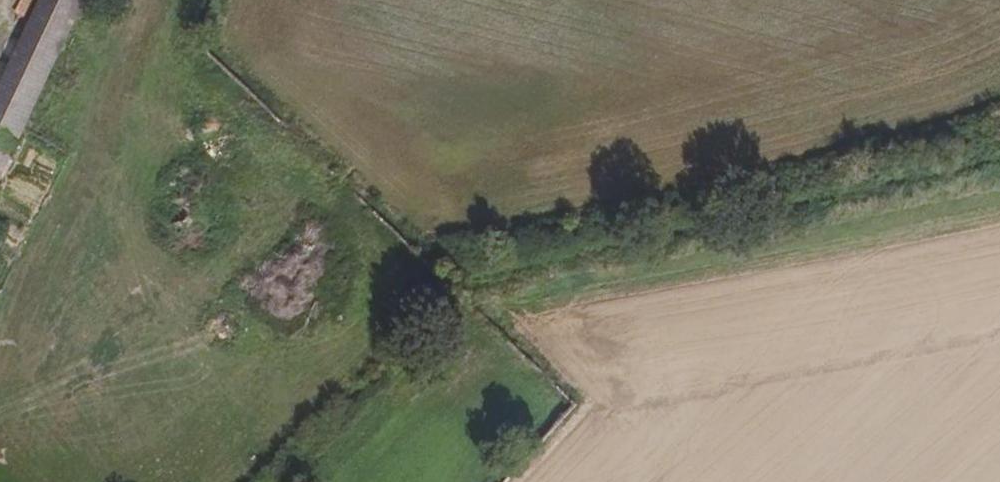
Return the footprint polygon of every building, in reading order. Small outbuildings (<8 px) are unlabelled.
[(0,88),(0,159),(77,0),(39,0),(0,88)]
